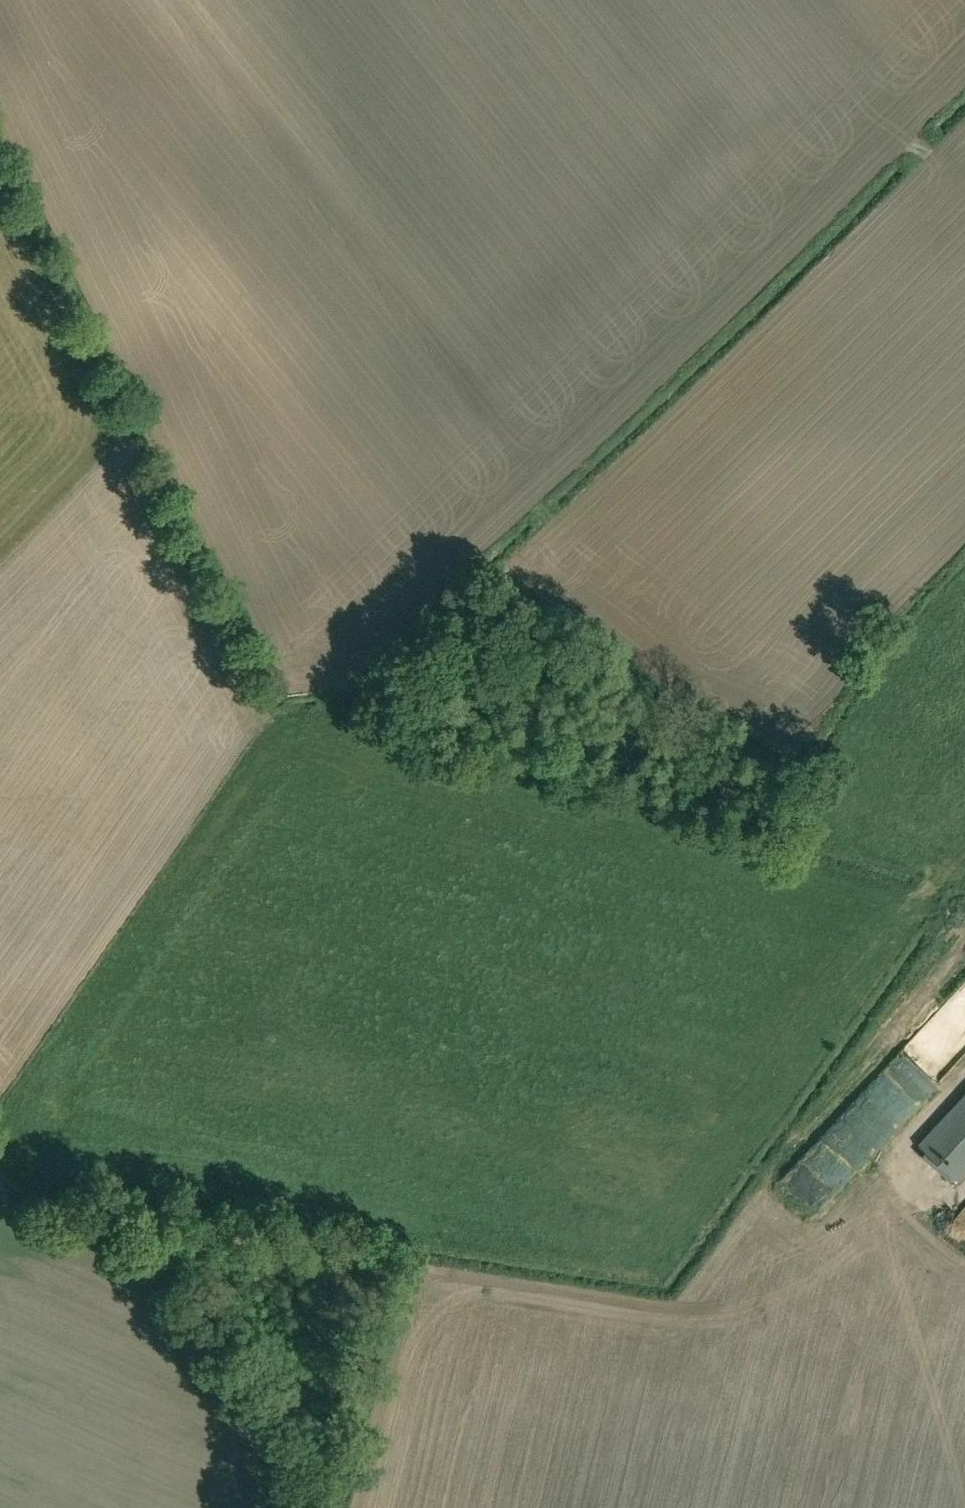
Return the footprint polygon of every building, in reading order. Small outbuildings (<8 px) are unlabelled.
[(928,1065),(924,1060),(794,1182),(819,1208),(872,1158),(870,1157),(937,1095),(930,1087),(942,1075),(937,1070),(943,1065),(936,1057),(928,1065)] [(964,1176),(964,1095),(919,1144),(960,1181),(964,1176)]
